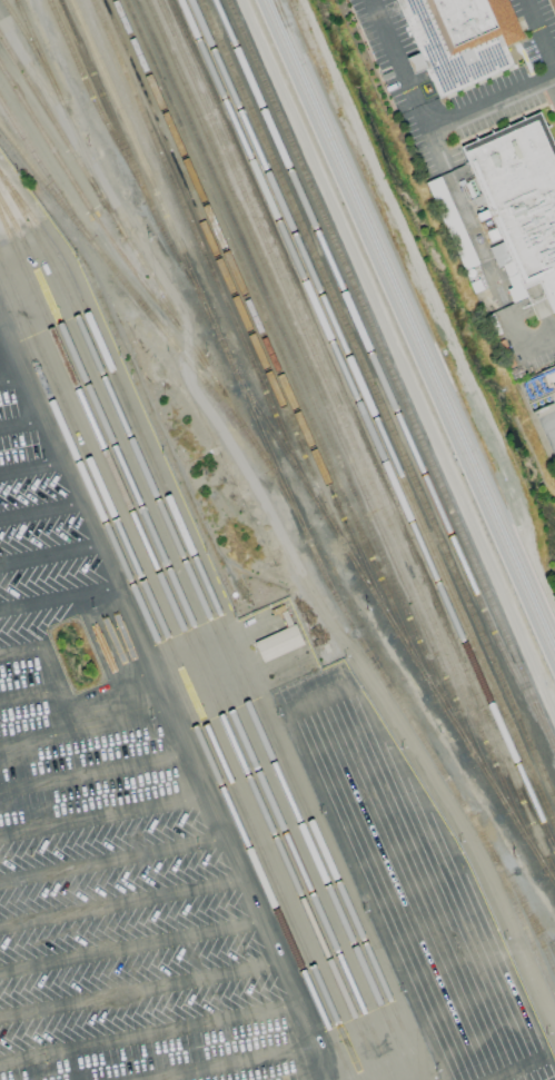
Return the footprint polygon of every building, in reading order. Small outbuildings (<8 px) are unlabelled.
[(417,53),(405,58),(412,75),(425,69),(437,97),(512,66),(503,46),(522,38),(505,0),(394,0),(417,53)] [(499,243),(498,244),(488,248),(495,266),(502,268),(509,286),(507,291),(511,302),(526,297),(522,288),(539,282),(551,313),(554,311),(554,154),(540,114),(461,144),(499,243)] [(302,645),(294,625),(253,642),(261,662),(302,645)]
